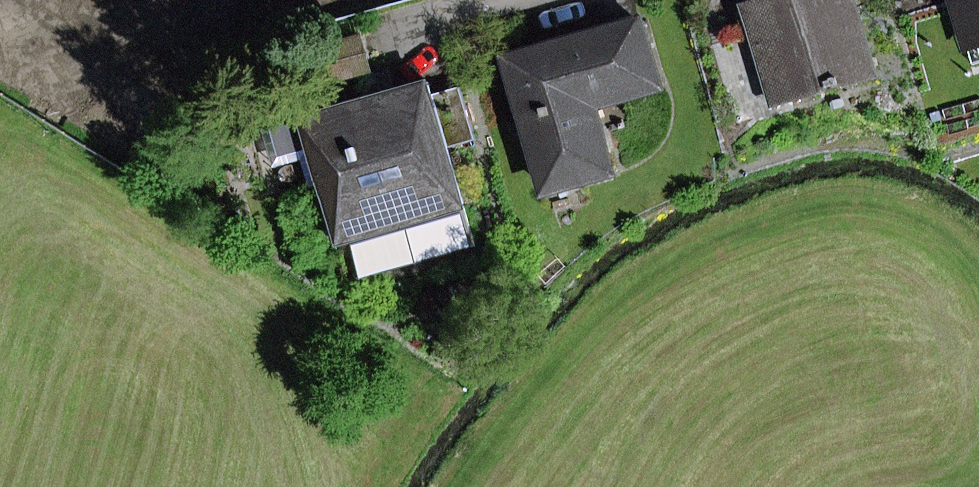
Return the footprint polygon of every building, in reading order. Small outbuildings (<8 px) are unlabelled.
[(875,78),(852,0),(758,0),(746,3),(765,69),(780,64),(792,102),(875,78)] [(965,37),(978,33),(978,0),(955,0),(965,37)] [(592,105),(659,86),(641,23),(497,65),(513,122),(528,117),(549,190),(612,172),(600,131),(587,134),(580,109),(592,105)] [(965,37),(973,63),(978,61),(978,33),(965,37)] [(776,107),(792,102),(780,64),(765,69),(776,107)] [(334,227),(461,191),(449,148),(434,95),(430,83),(303,119),(334,227)] [(477,140),(462,88),(434,95),(449,148),(477,140)] [(587,134),(600,131),(592,105),(580,109),(587,134)] [(461,191),(334,227),(339,244),(341,244),(352,241),(363,280),(477,248),(461,191)]
